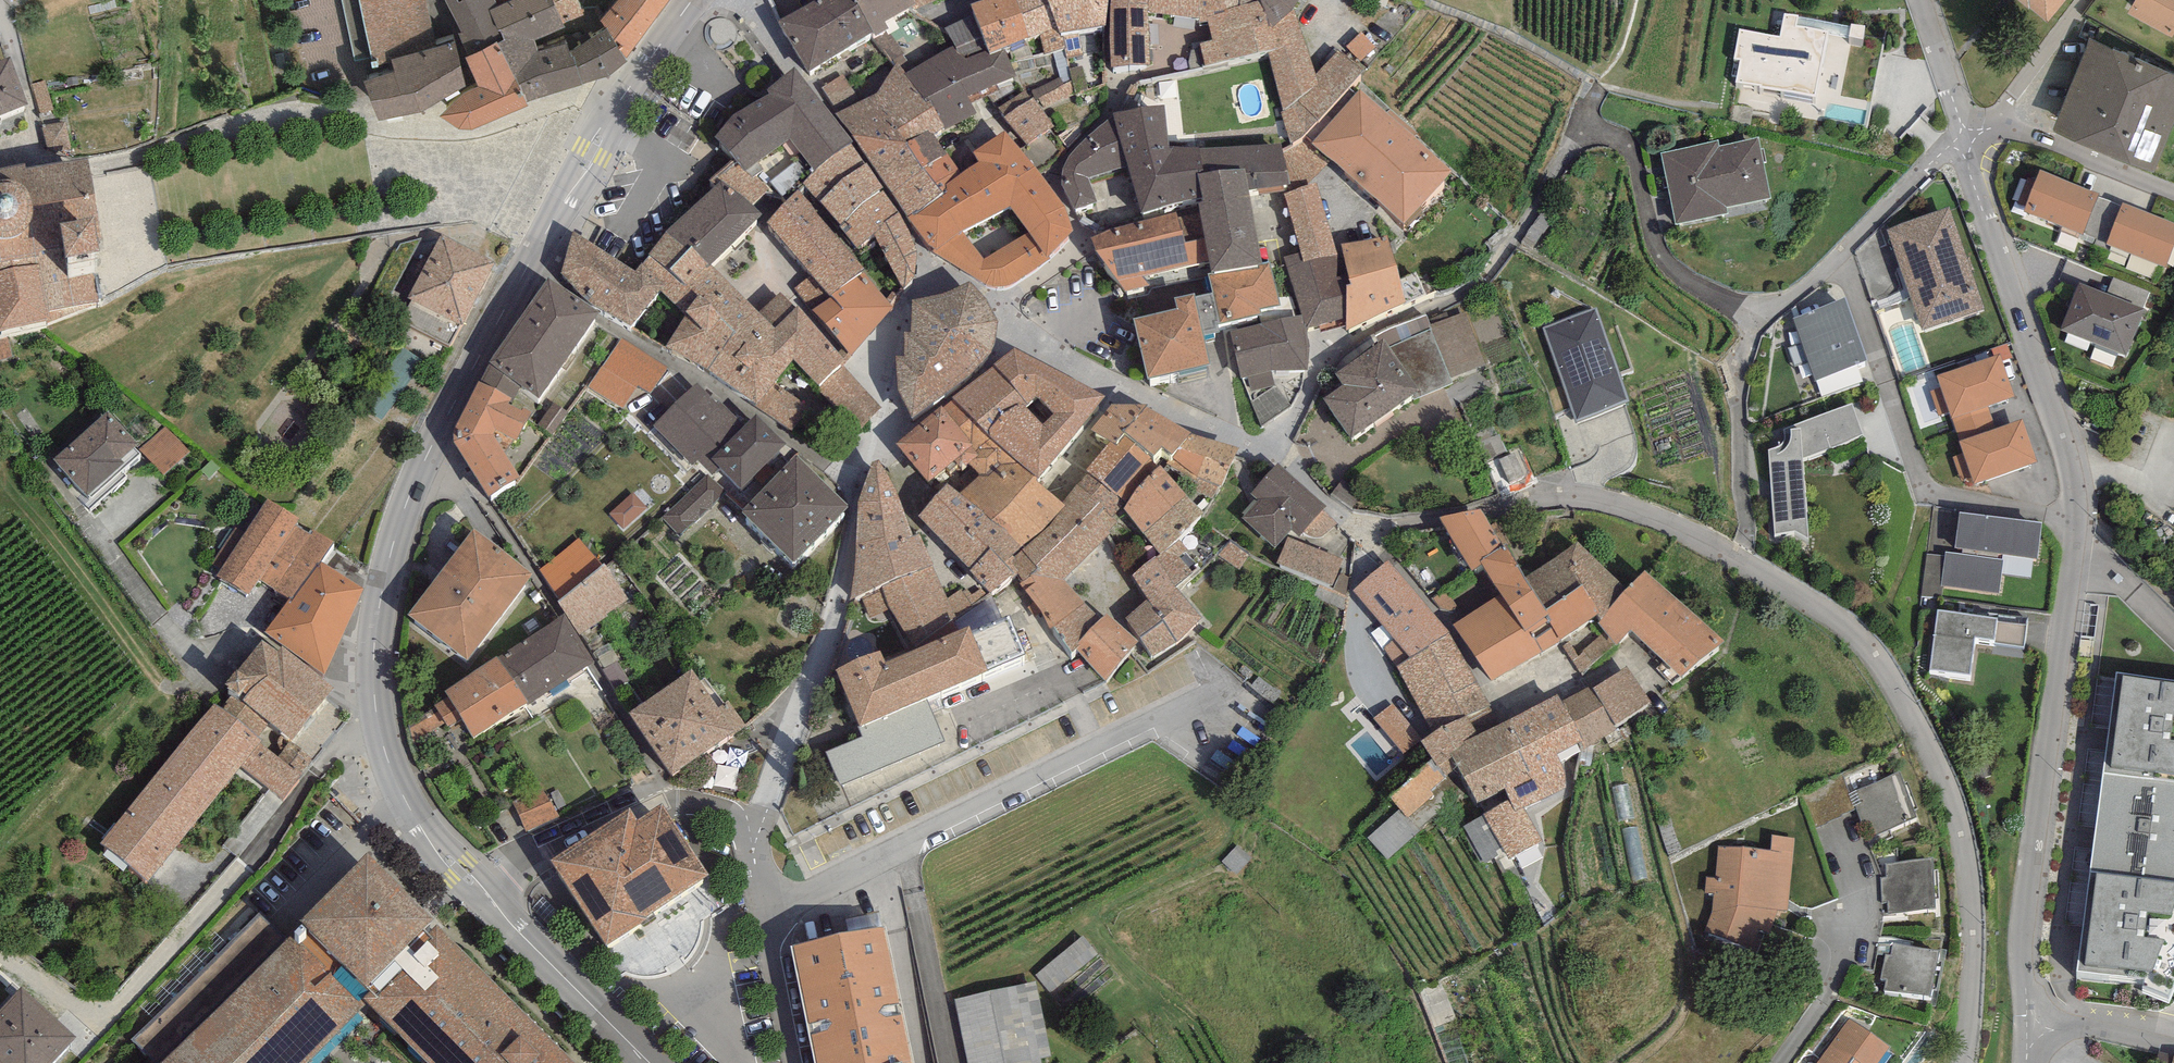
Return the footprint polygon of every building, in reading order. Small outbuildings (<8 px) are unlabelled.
[(372,43),(434,29),(427,0),(362,0),(372,43)] [(463,19),(475,19),(489,34),(500,28),(492,0),(454,0),(463,19)] [(530,88),(584,71),(610,62),(629,41),(600,10),(537,39),(533,29),(566,15),(560,0),(492,0),(500,28),(530,88)] [(602,10),(600,10),(629,41),(646,22),(663,0),(610,0),(602,10)] [(811,74),(916,12),(941,0),(769,0),(811,74)] [(947,30),(958,52),(981,41),(991,61),(1007,53),(1054,32),(1044,0),(1017,0),(947,30)] [(1061,21),(1067,43),(1107,38),(1109,0),(1049,0),(1061,21)] [(1162,0),(1126,0),(1123,80),(1159,78),(1161,25),(1162,0)] [(1261,0),(1162,0),(1161,25),(1211,30),(1216,52),(1203,54),(1210,74),(1270,64),(1266,41),(1281,36),(1274,13),(1261,0)] [(1292,32),(1317,0),(1261,0),(1274,13),(1281,36),(1292,32)] [(2039,21),(2058,0),(2015,0),(2039,21)] [(2122,9),(2168,35),(2173,24),(2173,0),(2127,0),(2122,9)] [(530,88),(500,28),(489,34),(471,42),(482,72),(463,84),(443,101),(460,113),(530,88)] [(1330,91),(1320,71),(1305,28),(1292,32),(1281,36),(1266,41),(1270,64),(1288,119),(1300,115),(1330,91)] [(449,30),(393,45),(398,64),(371,71),(380,107),(424,95),(472,65),(449,30)] [(1770,47),(1734,41),(1724,96),(1811,112),(1824,40),(1773,30),(1770,47)] [(1348,53),(1362,64),(1374,49),(1360,38),(1348,53)] [(2083,38),(2046,127),(2149,168),(2173,106),(2173,75),(2083,38)] [(958,52),(905,81),(950,128),(1022,88),(1007,53),(991,61),(981,41),(958,52)] [(1340,53),(1320,71),(1330,91),(1300,115),(1288,119),(1298,149),(1311,147),(1377,83),(1340,53)] [(28,108),(11,60),(6,62),(0,64),(0,119),(28,108)] [(900,206),(910,219),(959,175),(934,137),(950,128),(905,81),(898,72),(883,99),(839,116),(865,157),(879,176),(883,173),(901,194),(900,206)] [(1035,83),(1039,102),(1088,92),(1084,73),(1035,83)] [(739,128),(727,148),(752,185),(798,154),(821,187),(860,161),(806,82),(739,128)] [(1063,135),(1029,94),(998,120),(1010,134),(1032,161),(1063,135)] [(1467,186),(1368,98),(1322,150),(1421,237),(1467,186)] [(1078,165),(1069,179),(1085,220),(1107,214),(1096,189),(1139,174),(1153,225),(1211,210),(1211,214),(1218,252),(1223,277),(1225,290),(1280,276),(1263,203),(1259,184),(1216,189),(1209,157),(1179,159),(1173,118),(1122,126),(1078,165)] [(1010,134),(975,155),(978,163),(959,175),(910,219),(948,265),(991,290),(998,287),(1011,298),(1085,243),(1074,217),(1010,134)] [(1724,140),(1668,151),(1683,227),(1734,217),(1732,207),(1773,199),(1761,142),(1726,150),(1724,140)] [(821,187),(811,197),(864,261),(882,252),(903,300),(912,302),(923,293),(924,262),(905,230),(860,161),(821,187)] [(101,246),(95,212),(86,169),(25,179),(23,171),(0,176),(0,334),(49,325),(47,312),(100,303),(94,266),(100,264),(97,247),(101,246)] [(2100,200),(2038,175),(2022,214),(2084,239),(2100,200)] [(671,242),(650,271),(671,296),(689,327),(676,357),(778,425),(789,418),(805,428),(814,421),(784,396),(802,372),(842,423),(874,408),(850,379),(853,373),(808,327),(784,302),(757,320),(717,277),(724,272),(766,232),(771,227),(790,211),(745,184),(671,242)] [(1326,335),(1356,329),(1362,296),(1358,284),(1344,284),(1347,265),(1324,192),(1302,197),(1318,260),(1306,262),(1296,264),(1309,311),(1317,337),(1326,335)] [(806,200),(790,211),(766,232),(809,284),(784,302),(808,327),(867,284),(872,281),(806,200)] [(2122,206),(2105,244),(2164,269),(2173,246),(2173,228),(2122,206)] [(1940,220),(1881,241),(1918,341),(1977,320),(1940,220)] [(1185,225),(1103,249),(1135,301),(1159,297),(1153,287),(1223,277),(1218,252),(1197,255),(1185,225)] [(442,239),(409,301),(462,329),(495,266),(442,239)] [(642,280),(580,241),(567,278),(642,333),(671,296),(650,271),(642,280)] [(1400,246),(1348,252),(1358,284),(1362,296),(1356,329),(1354,342),(1408,308),(1400,277),(1400,246)] [(1280,276),(1225,290),(1235,331),(1290,317),(1280,276)] [(896,319),(867,284),(808,327),(853,373),(869,351),(896,319)] [(2146,312),(2079,287),(2060,335),(2127,361),(2146,312)] [(608,329),(557,295),(500,380),(551,414),(608,329)] [(920,348),(914,347),(906,409),(923,427),(971,391),(988,377),(1004,363),(1009,336),(999,312),(981,296),(923,316),(920,348)] [(1847,304),(1800,320),(1820,378),(1866,363),(1847,304)] [(1290,317),(1235,331),(1249,368),(1253,399),(1278,393),(1277,381),(1316,380),(1317,337),(1309,311),(1290,317)] [(1631,407),(1598,311),(1545,329),(1578,425),(1631,407)] [(1430,325),(1450,380),(1486,367),(1466,312),(1430,325)] [(1213,314),(1153,330),(1169,390),(1229,373),(1213,314)] [(1384,345),(1331,381),(1341,395),(1324,407),(1350,445),(1419,398),(1384,345)] [(667,378),(618,346),(602,370),(651,402),(667,378)] [(1999,357),(1932,380),(1969,489),(2037,466),(1999,357)] [(1024,367),(963,408),(1000,445),(1046,406),(1061,420),(1085,397),(1024,367)] [(748,438),(700,393),(658,438),(706,483),(748,438)] [(546,423),(489,394),(464,443),(464,456),(500,509),(532,487),(506,448),(507,445),(529,456),(546,423)] [(1769,453),(1775,538),(1795,537),(1809,547),(1804,462),(1863,439),(1852,405),(1783,431),(1782,445),(1769,453)] [(1162,466),(1137,443),(1150,430),(1160,421),(1123,417),(1101,442),(1120,454),(1094,481),(1128,511),(1141,498),(1136,493),(1162,466)] [(947,419),(901,456),(933,495),(979,457),(947,419)] [(149,459),(112,421),(60,471),(97,509),(149,459)] [(1184,472),(1206,446),(1166,424),(1150,430),(1137,443),(1162,466),(1180,477),(1184,472)] [(140,448),(164,477),(190,455),(167,426),(140,448)] [(796,459),(766,429),(722,473),(752,503),(796,459)] [(1039,551),(1072,517),(1044,493),(1049,487),(1000,445),(984,457),(988,463),(974,477),(982,488),(976,492),(994,533),(1039,551)] [(1231,497),(1248,460),(1206,446),(1184,472),(1231,497)] [(961,627),(883,472),(867,482),(852,644),(888,664),(933,648),(961,627)] [(857,526),(805,474),(754,525),(806,577),(857,526)] [(1332,520),(1286,475),(1259,503),(1267,511),(1251,527),(1283,559),(1301,540),(1307,546),(1332,520)] [(1212,525),(1169,479),(1126,518),(1170,565),(1212,525)] [(712,500),(711,483),(661,524),(679,546),(691,536),(681,525),(712,500)] [(632,492),(610,513),(625,529),(648,509),(632,492)] [(1112,518),(1083,494),(1077,499),(1080,515),(1043,550),(1059,574),(1032,592),(1084,663),(1110,632),(1071,590),(1118,547),(1101,527),(1112,518)] [(994,533),(954,496),(923,529),(1001,602),(1032,569),(994,533)] [(2043,528),(1955,517),(1946,588),(2000,595),(2005,558),(2039,562),(2043,528)] [(333,557),(279,518),(229,587),(260,609),(271,592),(292,603),(325,568),(333,557)] [(1494,522),(1452,533),(1485,584),(1497,573),(1522,558),(1494,522)] [(535,571),(555,595),(598,560),(579,536),(535,571)] [(533,590),(474,540),(410,616),(469,666),(533,590)] [(1350,568),(1297,547),(1286,573),(1339,594),(1350,568)] [(1614,627),(1640,600),(1590,554),(1540,582),(1563,625),(1599,603),(1614,627)] [(1502,695),(1614,627),(1599,603),(1563,625),(1522,558),(1497,573),(1516,604),(1465,635),(1502,695)] [(325,568),(292,603),(264,635),(326,679),(363,595),(330,577),(325,568)] [(1209,629),(1164,568),(1140,586),(1157,612),(1134,627),(1159,669),(1187,652),(1209,629)] [(1389,573),(1369,591),(1429,659),(1454,646),(1389,573)] [(611,577),(561,611),(571,627),(578,622),(598,635),(634,610),(611,577)] [(1648,638),(1676,668),(1666,677),(1682,695),(1692,686),(1697,692),(1737,656),(1662,585),(1613,638),(1623,657),(1648,638)] [(2023,626),(1939,615),(1932,676),(1972,681),(1977,641),(2020,647),(2023,626)] [(1148,653),(1116,625),(1110,632),(1084,663),(1117,690),(1148,653)] [(1609,632),(1573,652),(1587,677),(1623,657),(1613,638),(1609,632)] [(561,636),(507,668),(536,717),(590,684),(561,636)] [(1399,675),(1437,746),(1495,715),(1456,644),(1454,646),(1429,659),(1399,675)] [(898,664),(852,684),(877,739),(1004,683),(986,645),(905,681),(898,664)] [(227,693),(296,746),(335,694),(282,654),(276,658),(263,648),(227,693)] [(536,717),(507,668),(403,733),(415,752),(449,731),(454,736),(469,727),(483,749),(536,717)] [(693,676),(633,717),(677,781),(737,740),(693,676)] [(1638,678),(1602,700),(1621,736),(1660,715),(1638,678)] [(2124,684),(2080,979),(2136,985),(2173,909),(2173,691),(2124,684)] [(1599,695),(1574,708),(1595,750),(1621,736),(1602,700),(1599,695)] [(1536,819),(1580,797),(1564,766),(1595,750),(1574,708),(1569,699),(1537,715),(1539,720),(1487,745),(1471,753),(1475,759),(1466,763),(1462,766),(1474,782),(1487,817),(1515,803),(1520,812),(1526,825),(1536,819)] [(1372,722),(1402,757),(1423,738),(1393,704),(1372,722)] [(310,786),(219,715),(106,858),(161,901),(254,782),(291,810),(310,786)] [(1471,753),(1487,745),(1477,728),(1454,740),(1452,743),(1466,763),(1475,759),(1471,753)] [(1452,743),(1437,753),(1452,774),(1404,809),(1418,828),(1448,807),(1446,803),(1474,782),(1462,766),(1466,763),(1452,743)] [(1904,776),(1850,797),(1868,842),(1921,822),(1904,776)] [(543,791),(510,809),(531,845),(563,827),(543,791)] [(556,867),(608,947),(656,916),(710,881),(664,811),(637,828),(631,818),(556,867)] [(1526,825),(1520,812),(1496,824),(1521,872),(1554,855),(1536,819),(1526,825)] [(1768,850),(1719,847),(1717,877),(1702,876),(1701,896),(1716,897),(1715,911),(1706,933),(1760,955),(1778,911),(1793,912),(1798,838),(1769,836),(1768,850)] [(326,1046),(366,1010),(420,1062),(569,1062),(416,905),(369,863),(291,941),(264,927),(141,1046),(158,1062),(310,1062),(326,1046)] [(1938,865),(1881,867),(1882,919),(1939,917),(1938,865)] [(791,951),(814,1062),(911,1062),(885,932),(791,951)] [(1085,937),(1036,971),(1050,991),(1099,957),(1085,937)] [(1947,954),(1887,945),(1879,993),(1939,1002),(1947,954)] [(0,969),(0,1002),(16,980),(0,969)] [(957,1006),(969,1062),(1054,1062),(1057,1062),(1041,989),(957,1006)] [(43,1002),(0,1051),(14,1062),(85,1062),(97,1049),(43,1002)] [(1852,1017),(1819,1062),(1889,1062),(1898,1050),(1852,1017)]
